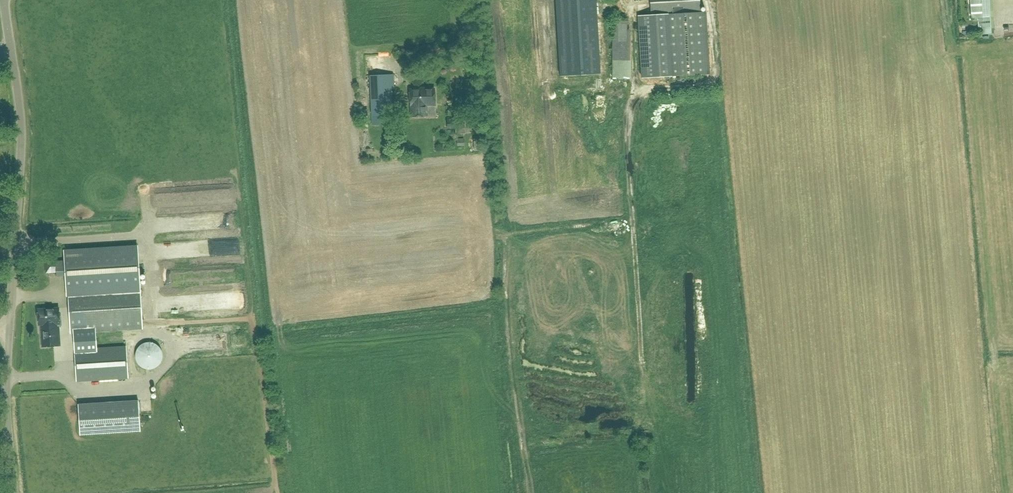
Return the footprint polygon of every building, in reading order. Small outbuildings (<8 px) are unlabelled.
[(560,76),(600,74),(596,0),(555,0),(560,76)] [(641,78),(707,73),(703,12),(698,13),(697,0),(649,0),(650,14),(637,15),(641,78)] [(982,9),(982,1),(981,1),(981,0),(971,0),(971,9),(982,9)] [(613,73),(626,74),(627,17),(614,17),(613,73)] [(992,17),(979,18),(980,34),(993,34),(992,17)] [(371,116),(387,115),(386,75),(369,76),(371,116)] [(434,89),(409,90),(410,106),(411,114),(413,116),(421,116),(423,114),(423,105),(434,104),(434,89)] [(464,128),(464,120),(447,120),(447,129),(464,128)] [(126,347),(86,349),(85,332),(142,329),(138,247),(64,252),(65,261),(56,261),(57,276),(66,275),(67,296),(68,313),(64,313),(67,360),(75,359),(76,381),(128,378),(126,347)] [(60,326),(60,323),(59,308),(37,309),(38,324),(40,324),(41,346),(60,345),(59,326),(60,326)] [(160,362),(160,351),(139,351),(139,362),(160,362)] [(90,434),(88,404),(78,405),(80,435),(90,434)]
